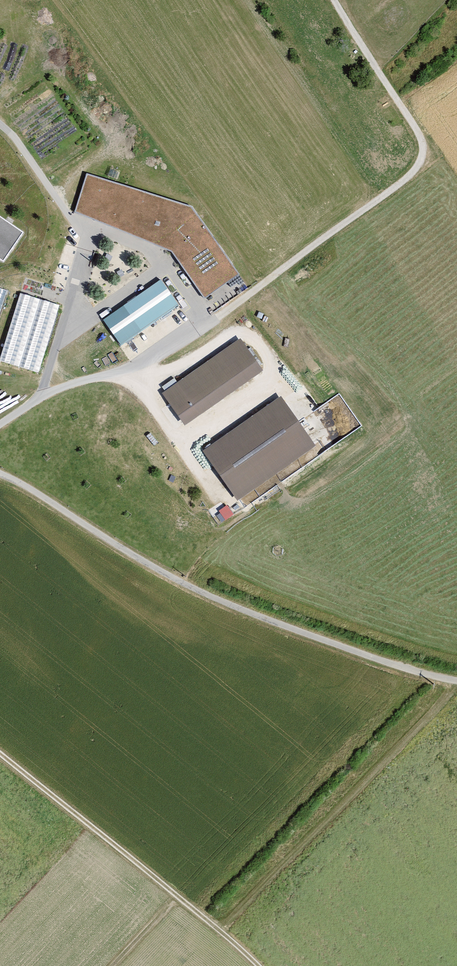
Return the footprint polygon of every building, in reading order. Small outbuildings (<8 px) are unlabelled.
[(191,206),(88,175),(76,211),(172,251),(206,297),(239,275),(191,206)] [(5,260),(25,231),(0,214),(0,257),(5,260)] [(161,279),(102,321),(121,346),(179,306),(161,279)] [(21,293),(0,359),(0,364),(39,373),(60,305),(21,293)] [(242,340),(165,394),(188,425),(264,371),(242,340)] [(317,447),(284,397),(207,451),(241,501),(317,447)] [(228,504),(217,510),(224,520),(234,514),(228,504)]
